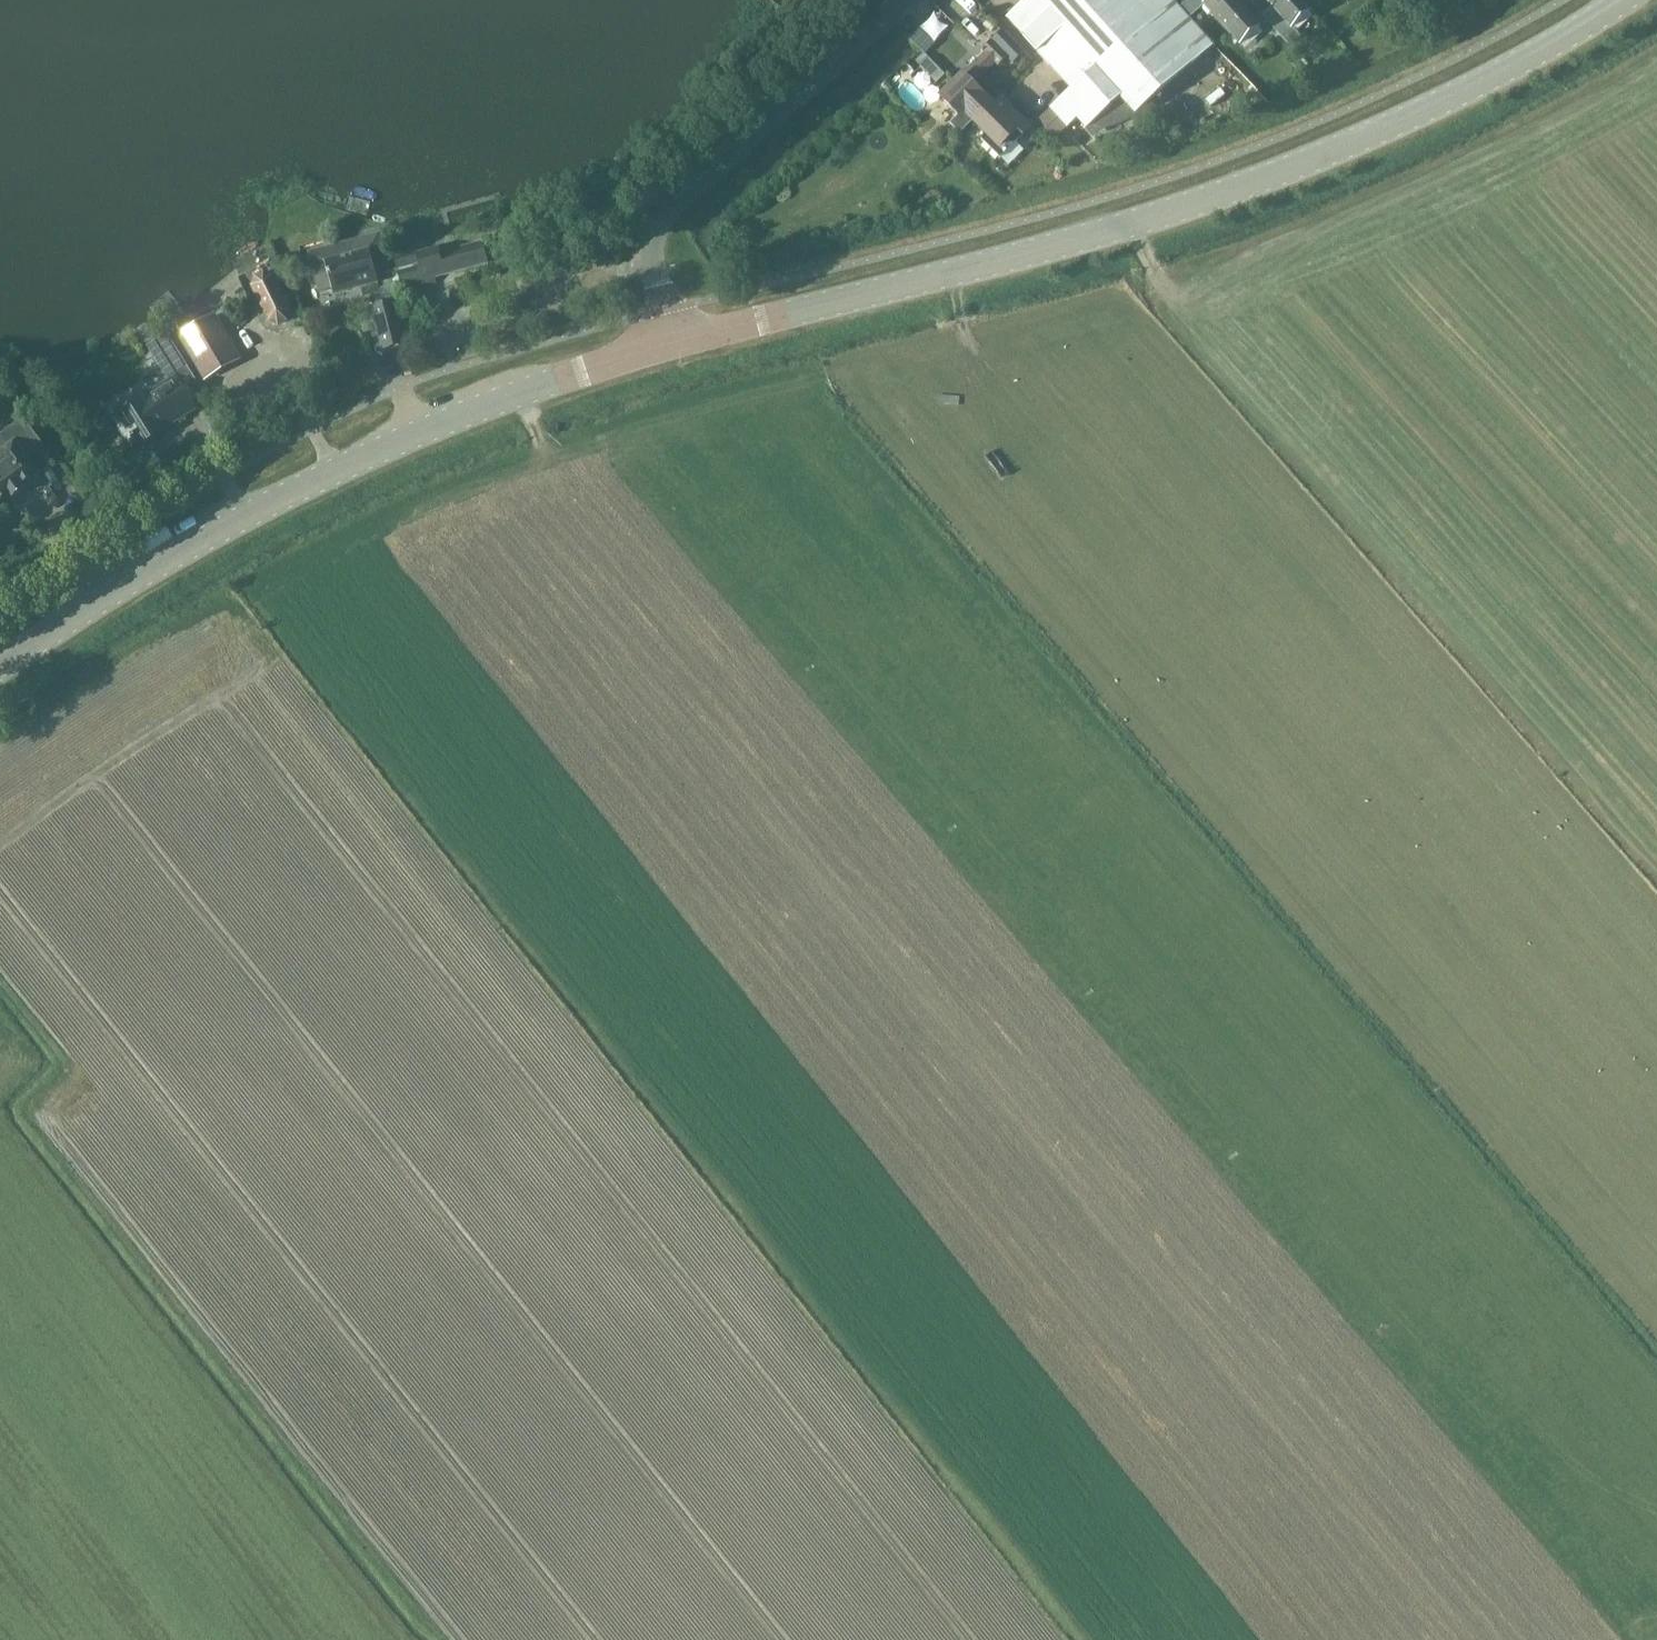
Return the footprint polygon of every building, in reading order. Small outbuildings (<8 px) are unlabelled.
[(1180,7),(1173,0),(1028,0),(1007,20),(1060,78),(1074,66),(1096,90),(1102,84),(1117,100),(1131,116),(1134,113),(1185,67),(1212,43),(1189,18),(1180,7)] [(1189,18),(1204,5),(1239,44),(1259,26),(1235,0),(1187,0),(1180,7),(1189,18)] [(1272,7),(1262,16),(1290,47),(1301,37),(1291,26),(1310,10),(1301,0),(1266,0),(1272,7)] [(1405,27),(1415,18),(1402,3),(1392,12),(1405,27)] [(916,30),(908,38),(922,52),(930,44),(916,30)] [(995,67),(1005,57),(1012,65),(1024,53),(1001,30),(981,50),(985,54),(982,56),(939,98),(948,107),(957,116),(950,124),(960,133),(971,121),(971,122),(980,113),(972,105),(981,96),(970,85),(991,63),(995,67)] [(1255,65),(1243,53),(1234,61),(1246,74),(1255,65)] [(928,59),(920,68),(930,77),(938,68),(928,59)] [(1071,90),(1047,111),(1064,130),(1075,120),(1084,131),(1086,129),(1117,100),(1102,84),(1096,90),(1074,66),(1060,78),(1071,90)] [(980,113),(971,122),(985,136),(981,139),(1000,158),(1019,139),(1028,130),(1000,102),(993,109),(981,96),(972,105),(980,113)] [(1137,115),(1134,113),(1131,116),(1117,100),(1086,129),(1092,137),(1108,129),(1119,125),(1125,123),(1137,115)] [(436,278),(488,263),(482,242),(441,253),(439,248),(418,253),(417,250),(394,256),(403,289),(423,284),(424,287),(438,283),(436,278)] [(343,246),(309,256),(316,282),(320,293),(333,289),(335,297),(379,285),(377,278),(390,274),(383,249),(347,259),(343,246)] [(288,320),(292,309),(275,279),(268,274),(254,282),(250,292),(266,320),(276,326),(288,320)] [(370,306),(382,352),(408,346),(403,328),(406,327),(399,299),(370,306)] [(213,312),(168,339),(196,386),(241,359),(213,312)] [(148,394),(111,416),(112,419),(132,452),(137,449),(138,449),(138,450),(139,450),(140,451),(141,451),(142,452),(143,452),(144,452),(145,452),(146,452),(147,452),(148,451),(149,451),(150,450),(151,449),(152,448),(152,447),(153,446),(153,445),(154,444),(154,443),(154,442),(154,441),(153,440),(153,439),(151,437),(167,427),(165,424),(166,424),(175,418),(193,408),(205,401),(196,386),(168,339),(167,337),(149,348),(170,383),(149,396),(148,394)] [(11,494),(14,497),(23,490),(21,487),(39,474),(34,468),(50,456),(23,419),(0,436),(0,503),(11,494)]
